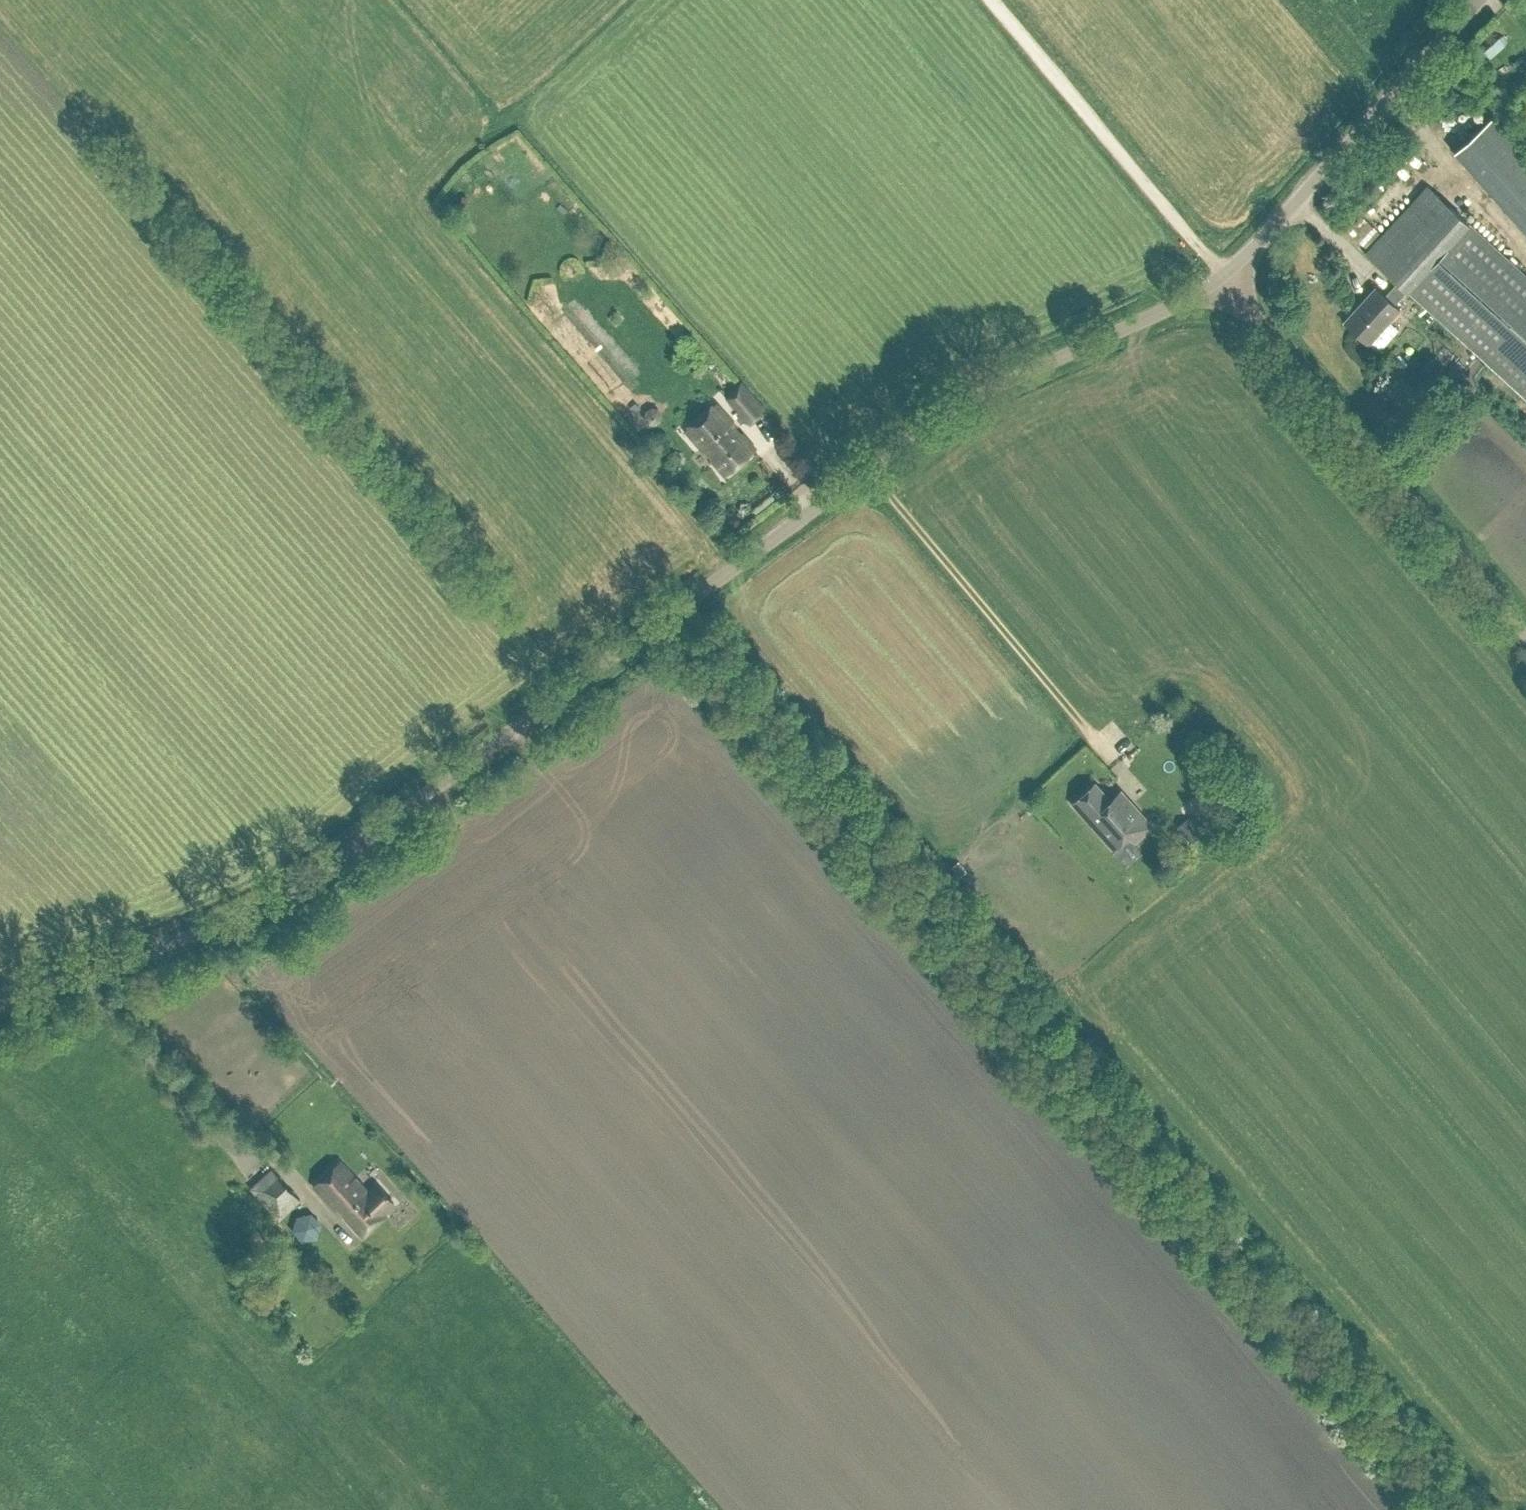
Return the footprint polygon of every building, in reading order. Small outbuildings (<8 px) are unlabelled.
[(1491,117),(1453,151),(1525,232),(1525,157),(1491,117)] [(1427,184),(1365,252),(1396,281),(1384,295),(1374,286),(1343,320),(1367,343),(1399,309),(1393,303),(1406,290),(1407,289),(1525,398),(1525,275),(1427,184)] [(726,395),(748,420),(762,408),(741,383),(726,395)] [(687,429),(725,474),(755,449),(716,403),(687,429)] [(662,416),(662,415),(662,414),(662,413),(662,412),(661,411),(661,410),(660,409),(660,408),(659,408),(659,407),(658,407),(657,406),(656,406),(655,405),(654,405),(653,405),(652,405),(651,405),(650,405),(649,406),(648,406),(647,407),(646,408),(645,408),(645,409),(645,410),(644,411),(644,412),(643,413),(643,414),(643,415),(643,416),(644,417),(644,418),(645,419),(645,420),(646,421),(647,422),(648,423),(649,423),(650,424),(651,424),(652,424),(653,424),(654,424),(655,423),(656,423),(657,423),(658,422),(659,422),(659,421),(660,420),(661,419),(661,418),(662,417),(662,416)] [(1128,833),(1134,840),(1150,825),(1119,790),(1109,800),(1094,783),(1072,801),(1113,847),(1128,833)] [(1186,817),(1176,825),(1188,841),(1198,833),(1186,817)] [(382,1212),(394,1202),(377,1183),(368,1192),(339,1160),(315,1183),(338,1209),(341,1207),(364,1232),(384,1214),(382,1212)] [(280,1218),(300,1199),(272,1168),(251,1187),(280,1218)] [(323,1222),(312,1211),(296,1215),(292,1230),(303,1242),(318,1238),(323,1222)]
